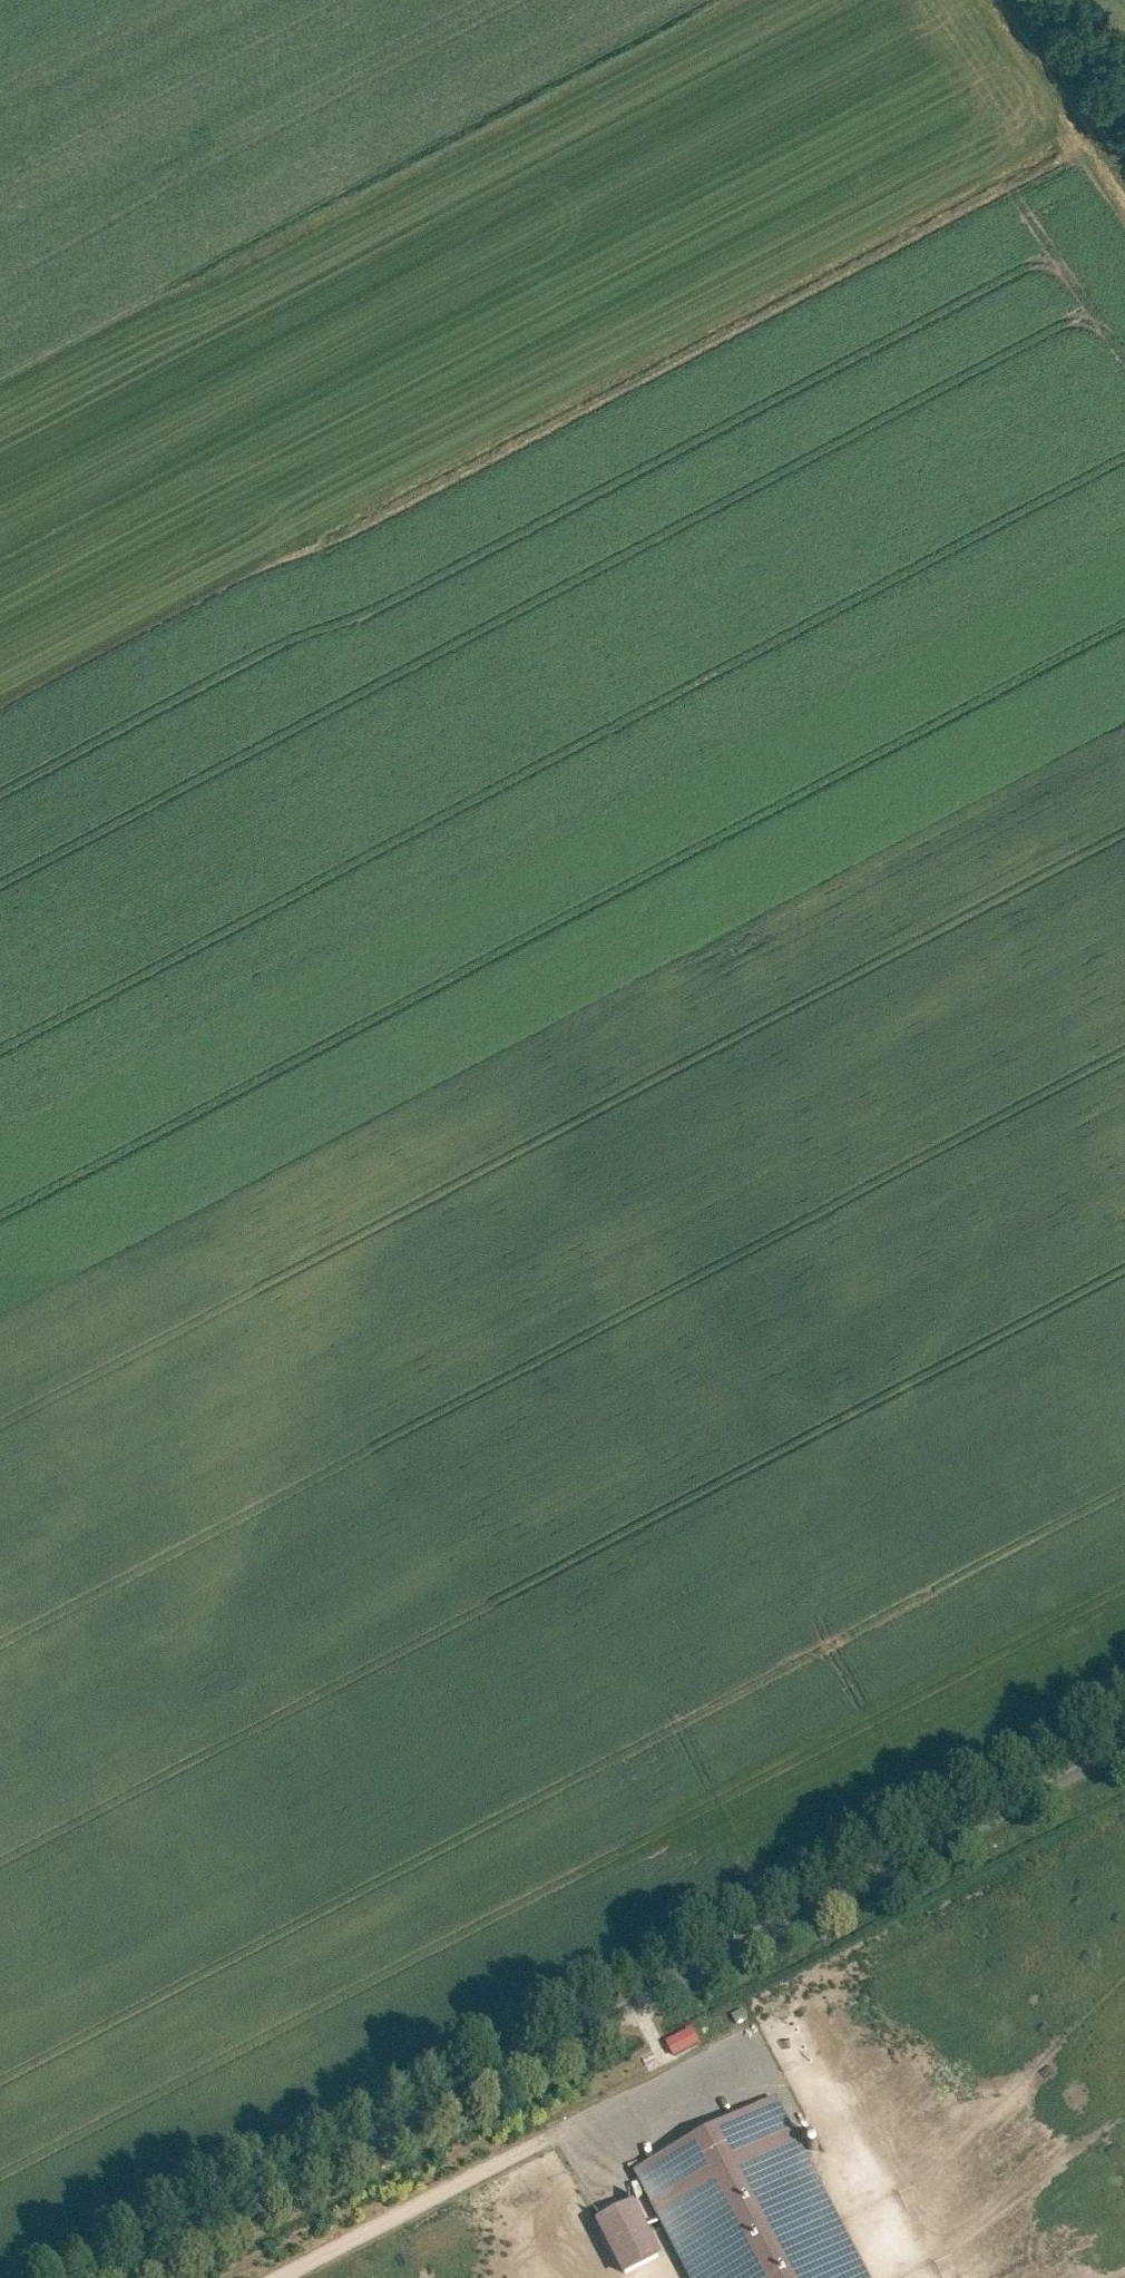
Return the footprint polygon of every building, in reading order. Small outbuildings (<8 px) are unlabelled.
[(668,2040),(678,2057),(704,2043),(695,2026),(668,2040)] [(647,2169),(703,2277),(879,2277),(787,2098),(647,2169)] [(650,2205),(615,2221),(639,2272),(675,2255),(650,2205)]
